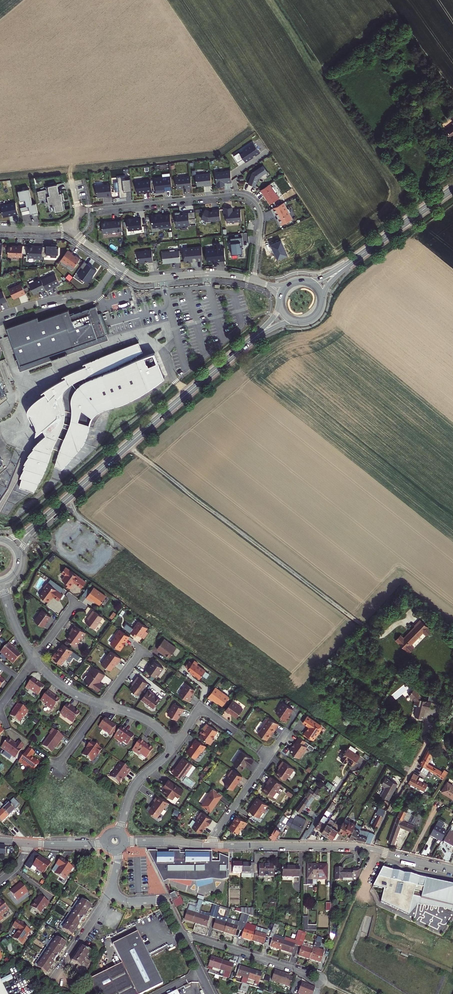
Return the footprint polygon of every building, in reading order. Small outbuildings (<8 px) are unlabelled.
[(445,128),(449,134),(452,132),(452,122),(445,128)] [(244,149),(239,153),(244,160),(254,153),(255,154),(259,151),(252,141),(243,148),(244,149)] [(251,171),(247,182),(255,185),(258,176),(267,170),(263,164),(251,171)] [(231,181),(229,169),(224,170),(224,171),(214,172),(216,186),(223,185),(223,181),(226,181),(226,182),(231,181)] [(195,174),(196,185),(204,184),(204,185),(211,184),(210,173),(195,174)] [(118,191),(119,197),(126,196),(126,191),(125,187),(130,186),(129,178),(124,178),(124,175),(116,176),(117,181),(113,182),(114,191),(118,191)] [(175,177),(176,188),(185,187),(191,187),(190,175),(175,177)] [(153,177),(155,192),(162,191),(162,190),(171,189),(169,176),(153,177)] [(135,180),(136,192),(142,191),(145,190),(145,191),(151,191),(150,178),(135,180)] [(95,185),(96,196),(105,195),(105,196),(111,195),(110,183),(95,185)] [(259,189),(269,204),(278,197),(268,183),(259,189)] [(58,190),(57,184),(45,186),(46,189),(37,191),(38,197),(47,195),(47,197),(49,205),(51,205),(51,206),(53,205),(54,211),(64,209),(63,202),(62,202),(61,200),(64,199),(62,192),(61,192),(60,190),(58,190)] [(23,189),(17,190),(20,200),(25,199),(26,206),(20,207),(20,211),(29,209),(32,208),(33,215),(38,214),(35,203),(32,203),(29,190),(23,191),(23,189)] [(15,202),(0,205),(2,215),(12,213),(12,214),(17,213),(15,202)] [(283,202),(270,208),(274,214),(276,213),(278,217),(276,218),(280,224),(291,218),(283,202)] [(223,208),(224,215),(225,214),(226,222),(241,220),(239,208),(234,208),(234,210),(231,211),(231,207),(223,208)] [(204,209),(200,218),(208,221),(220,219),(218,209),(208,210),(204,209)] [(179,212),(174,212),(175,225),(182,224),(182,225),(188,224),(187,223),(190,223),(190,225),(195,224),(194,218),(188,218),(188,213),(185,213),(185,212),(182,212),(182,214),(179,214),(179,212)] [(160,213),(150,214),(152,226),(157,226),(159,227),(171,226),(169,214),(160,215),(160,213)] [(126,219),(127,230),(141,228),(140,218),(135,218),(135,219),(132,219),(131,218),(126,219)] [(105,221),(101,221),(101,232),(121,230),(120,220),(105,222),(105,221)] [(241,236),(229,237),(230,242),(228,243),(229,248),(230,248),(231,254),(237,253),(237,256),(243,255),(242,248),(241,248),(241,246),(242,246),(241,236)] [(205,249),(206,261),(225,259),(223,247),(220,247),(219,242),(213,243),(214,248),(205,249)] [(42,246),(41,256),(46,256),(45,254),(50,254),(50,256),(56,257),(56,254),(57,254),(58,247),(56,247),(56,244),(50,244),(50,246),(42,246)] [(17,245),(8,245),(7,256),(21,256),(22,245),(18,245),(17,245)] [(27,245),(27,256),(33,257),(33,258),(41,258),(41,256),(42,246),(37,246),(34,246),(33,245),(27,245)] [(182,248),(183,260),(185,260),(185,261),(190,260),(195,259),(195,260),(202,259),(201,246),(182,248)] [(142,251),(137,251),(138,261),(147,260),(147,261),(152,261),(151,250),(148,250),(148,249),(142,250),(142,251)] [(75,255),(67,250),(60,259),(66,264),(67,263),(73,267),(79,258),(75,254),(75,255)] [(161,252),(162,263),(180,261),(178,250),(161,252)] [(96,270),(86,263),(83,268),(78,275),(87,282),(91,275),(92,276),(96,270)] [(59,283),(54,273),(40,279),(45,289),(46,290),(49,288),(49,287),(52,286),(54,285),(55,285),(59,283)] [(40,279),(40,278),(28,283),(33,294),(37,292),(37,291),(40,290),(40,291),(45,289),(40,279)] [(8,289),(13,298),(20,294),(20,295),(25,293),(20,283),(8,289)] [(6,327),(22,370),(67,354),(65,349),(106,335),(95,306),(70,315),(68,309),(38,320),(37,316),(6,327)] [(67,354),(107,339),(106,335),(65,349),(67,354)] [(28,488),(35,493),(40,484),(44,474),(49,463),(54,448),(60,451),(56,466),(63,469),(83,446),(85,443),(88,435),(90,428),(89,427),(92,420),(94,416),(96,413),(99,411),(102,409),(104,408),(112,405),(122,403),(130,399),(142,393),(149,388),(163,378),(164,377),(153,352),(141,357),(141,356),(137,358),(135,355),(142,351),(138,342),(113,351),(85,362),(86,365),(79,368),(64,375),(66,378),(54,384),(44,390),(44,391),(49,398),(41,407),(40,410),(38,412),(38,414),(38,416),(35,416),(36,418),(36,420),(37,423),(42,429),(43,430),(44,430),(46,435),(39,442),(34,447),(35,448),(32,452),(29,455),(30,456),(28,459),(25,464),(26,464),(24,468),(25,469),(23,473),(21,478),(23,479),(22,484),(21,487),(27,489),(28,488)] [(7,397),(5,392),(8,391),(0,369),(0,403),(7,397)] [(41,407),(49,398),(44,391),(40,394),(37,396),(33,400),(30,404),(28,407),(29,411),(30,413),(31,412),(33,415),(36,421),(37,424),(37,427),(37,429),(37,430),(37,432),(42,429),(37,423),(36,420),(36,418),(35,416),(38,416),(38,414),(38,412),(40,410),(41,407)] [(75,582),(82,588),(86,582),(79,576),(72,571),(66,567),(62,572),(66,575),(62,580),(66,582),(65,584),(70,588),(73,584),(74,581),(75,582)] [(47,583),(61,593),(64,588),(50,578),(47,583)] [(39,595),(48,602),(53,596),(59,600),(63,594),(61,593),(47,583),(44,588),(39,595)] [(91,591),(86,597),(92,601),(93,600),(100,604),(106,596),(94,587),(91,591)] [(86,597),(91,591),(87,588),(82,594),(86,597)] [(48,619),(48,620),(51,616),(42,610),(39,614),(39,616),(36,620),(36,621),(43,627),(48,619)] [(86,622),(94,628),(103,617),(93,610),(89,616),(90,616),(86,622)] [(425,631),(428,634),(431,630),(421,620),(404,638),(400,635),(395,640),(409,653),(414,648),(411,645),(423,633),(425,631)] [(130,632),(135,636),(137,633),(141,636),(145,631),(147,627),(139,621),(130,632)] [(73,630),(67,638),(76,645),(85,632),(75,624),(71,629),(73,630)] [(111,642),(112,644),(120,650),(124,645),(123,644),(125,641),(125,642),(129,636),(119,629),(115,635),(116,636),(111,642)] [(163,652),(170,657),(177,648),(164,639),(157,649),(163,653),(163,652)] [(0,653),(13,664),(21,655),(11,647),(12,646),(9,643),(0,653)] [(70,654),(71,655),(73,651),(63,643),(61,646),(60,646),(58,650),(56,653),(55,652),(51,657),(61,664),(66,658),(67,659),(70,654)] [(101,664),(111,670),(116,663),(117,664),(121,658),(111,650),(101,664)] [(193,675),(199,679),(202,675),(207,678),(210,674),(197,664),(198,663),(194,660),(192,664),(188,668),(188,669),(194,674),(193,675)] [(146,670),(156,677),(163,668),(154,661),(151,665),(149,667),(148,666),(146,670)] [(83,678),(84,680),(98,691),(103,685),(99,682),(98,681),(98,679),(101,680),(105,674),(94,666),(87,675),(86,675),(83,678)] [(130,689),(138,695),(145,685),(147,683),(138,676),(134,682),(130,689)] [(30,689),(38,695),(44,686),(39,682),(38,683),(32,679),(25,688),(29,690),(30,689)] [(179,694),(188,701),(192,697),(190,695),(191,693),(192,693),(195,690),(187,683),(179,694)] [(216,701),(222,706),(227,700),(228,697),(229,697),(215,687),(208,697),(211,700),(212,699),(216,701)] [(141,699),(153,708),(160,699),(154,694),(154,693),(149,689),(141,699)] [(415,689),(408,694),(412,699),(412,698),(415,701),(415,702),(418,703),(418,705),(415,716),(422,718),(425,709),(429,710),(431,704),(431,702),(437,703),(436,705),(436,707),(442,709),(443,705),(444,703),(430,694),(428,701),(419,699),(422,697),(415,689)] [(46,706),(52,710),(59,700),(53,695),(47,690),(40,700),(46,705),(46,706)] [(232,701),(225,710),(229,713),(229,712),(237,717),(243,709),(232,701)] [(289,714),(290,714),(293,709),(283,702),(282,704),(281,704),(279,707),(279,709),(276,713),(281,717),(280,718),(286,722),(290,718),(287,716),(289,714)] [(10,715),(19,722),(22,717),(23,717),(28,711),(18,703),(13,710),(14,711),(13,712),(12,712),(10,715)] [(66,718),(73,723),(79,713),(75,710),(74,710),(72,709),(73,707),(67,703),(60,713),(63,715),(64,717),(65,718),(66,718)] [(175,703),(168,714),(177,720),(181,713),(181,714),(184,709),(175,703)] [(303,734),(308,737),(313,740),(317,734),(319,733),(320,731),(320,730),(322,727),(321,726),(307,716),(303,723),(308,726),(309,726),(309,728),(307,731),(306,730),(303,734)] [(258,734),(267,740),(274,729),(275,730),(279,724),(269,717),(264,723),(265,724),(258,734)] [(98,727),(109,735),(114,727),(116,726),(110,722),(108,721),(109,720),(105,718),(98,727)] [(199,736),(210,744),(214,739),(212,738),(218,731),(207,723),(203,729),(204,730),(199,736)] [(121,726),(113,737),(122,743),(122,742),(126,744),(127,744),(129,742),(130,740),(134,735),(130,732),(129,733),(126,731),(127,731),(121,726)] [(61,740),(61,741),(64,737),(53,729),(49,734),(50,734),(42,745),(51,752),(56,746),(61,740)] [(314,747),(299,737),(294,743),(296,744),(293,748),(292,748),(290,751),(294,754),(294,755),(298,757),(303,751),(305,750),(307,747),(312,750),(314,747)] [(1,747),(15,758),(24,746),(18,742),(16,745),(7,738),(1,747)] [(187,752),(196,758),(201,751),(202,751),(206,746),(200,741),(196,738),(193,742),(192,744),(193,744),(193,745),(191,747),(187,752)] [(141,755),(146,758),(153,748),(149,745),(148,746),(139,739),(132,750),(139,755),(141,755)] [(102,749),(91,741),(86,748),(87,748),(85,751),(82,755),(90,761),(92,761),(96,755),(98,755),(101,750),(102,749)] [(448,772),(444,770),(443,772),(427,764),(435,749),(429,747),(420,764),(425,767),(428,769),(431,771),(432,772),(442,780),(448,772)] [(18,762),(33,772),(35,768),(40,762),(35,758),(34,759),(31,757),(34,753),(30,749),(28,748),(18,762)] [(346,762),(347,761),(354,765),(360,756),(348,748),(341,759),(346,762)] [(245,765),(246,763),(249,766),(254,760),(241,751),(234,762),(234,765),(242,770),(245,766),(245,765)] [(193,764),(183,757),(179,763),(178,765),(177,765),(175,768),(174,768),(171,771),(181,778),(183,775),(186,775),(193,764)] [(289,774),(290,774),(294,769),(283,761),(278,766),(280,767),(276,774),(285,780),(289,774)] [(121,763),(110,777),(119,783),(124,776),(126,777),(131,770),(121,763)] [(224,784),(233,790),(236,785),(236,784),(237,782),(238,782),(242,776),(232,769),(228,775),(228,777),(224,782),(224,784)] [(413,773),(409,782),(425,790),(427,784),(417,779),(418,776),(413,773)] [(263,790),(272,797),(282,784),(271,776),(267,782),(268,783),(263,790)] [(381,796),(389,800),(397,784),(386,778),(382,785),(386,787),(381,796)] [(173,799),(175,795),(178,797),(184,790),(176,784),(175,784),(168,779),(164,785),(166,787),(162,791),(173,799)] [(325,785),(333,791),(336,787),(328,781),(325,785)] [(452,799),(452,785),(446,781),(440,791),(452,799)] [(201,805),(210,812),(222,794),(213,788),(201,805)] [(317,794),(310,789),(309,791),(296,809),(300,812),(305,805),(308,806),(317,794)] [(157,817),(168,802),(158,794),(154,800),(155,801),(151,807),(149,806),(146,809),(157,817)] [(253,812),(248,819),(255,823),(259,817),(258,816),(263,810),(264,810),(268,805),(257,797),(253,803),(254,804),(249,810),(253,812)] [(8,817),(20,806),(14,799),(5,807),(0,803),(0,808),(2,810),(8,817)] [(315,828),(322,832),(330,820),(328,819),(329,817),(328,816),(336,804),(333,802),(315,828)] [(375,826),(378,827),(386,810),(380,807),(378,813),(373,826),(375,827),(375,826)] [(403,820),(414,825),(420,827),(423,815),(419,814),(418,817),(411,813),(407,811),(403,809),(403,810),(401,809),(397,818),(403,820)] [(8,817),(2,810),(0,812),(0,821),(2,823),(8,817)] [(192,827),(201,833),(207,824),(208,825),(212,819),(201,812),(197,818),(198,818),(192,827)] [(279,819),(280,820),(269,835),(275,839),(286,824),(284,822),(282,821),(286,816),(283,814),(279,819)] [(243,828),(247,822),(237,815),(234,819),(234,820),(229,828),(238,834),(242,827),(243,828)] [(282,831),(283,832),(288,824),(291,826),(301,831),(306,820),(296,815),(294,818),(291,816),(289,819),(286,823),(286,824),(282,831)] [(405,829),(412,831),(414,825),(403,821),(403,820),(397,818),(389,842),(394,844),(398,832),(399,833),(405,830),(405,829)] [(322,832),(327,835),(335,822),(330,819),(330,820),(322,832)] [(354,827),(355,825),(345,820),(341,826),(340,827),(341,828),(339,830),(339,831),(344,834),(345,831),(351,834),(354,827)] [(327,835),(332,839),(338,830),(340,827),(341,826),(337,823),(338,822),(336,821),(335,822),(327,835)] [(351,834),(349,838),(355,840),(357,835),(358,835),(360,830),(354,827),(351,834)] [(437,839),(442,841),(446,833),(435,827),(430,836),(437,840),(437,839)] [(357,835),(355,840),(370,844),(375,834),(369,832),(360,830),(358,835),(357,835)] [(444,843),(452,848),(452,834),(451,833),(452,832),(450,831),(444,843)] [(157,851),(147,851),(154,863),(160,872),(159,873),(162,879),(164,878),(165,878),(165,877),(167,877),(167,878),(168,879),(169,880),(192,879),(193,879),(194,878),(194,877),(196,877),(196,878),(196,879),(197,879),(208,879),(209,878),(210,877),(215,877),(215,878),(215,879),(216,879),(229,879),(229,858),(219,855),(219,862),(212,862),(212,852),(191,851),(191,854),(185,854),(180,854),(180,851),(169,851),(169,854),(157,853),(157,851)] [(30,870),(32,866),(39,856),(34,853),(32,855),(24,866),(30,870)] [(37,870),(41,873),(42,872),(44,874),(51,863),(45,860),(44,861),(42,859),(39,856),(32,866),(37,869),(37,870)] [(70,872),(71,873),(74,868),(70,865),(69,866),(69,865),(66,863),(66,862),(61,858),(56,865),(59,867),(55,874),(64,880),(70,872)] [(229,873),(241,873),(241,864),(229,863),(229,873)] [(254,870),(254,865),(254,863),(250,863),(250,864),(241,864),(241,873),(241,878),(250,878),(250,870),(254,870)] [(259,871),(259,876),(273,877),(273,865),(269,865),(267,864),(267,865),(259,865),(259,871)] [(307,864),(307,884),(312,885),(312,884),(313,879),(317,879),(317,866),(313,866),(313,864),(307,864)] [(317,866),(317,879),(327,880),(327,865),(321,865),(321,866),(317,866)] [(282,867),(282,877),(299,877),(299,867),(282,867)] [(354,869),(354,871),(342,871),(342,869),(335,869),(335,881),(342,881),(342,878),(352,878),(352,881),(357,881),(362,869),(354,869)] [(382,869),(372,887),(383,889),(380,902),(408,915),(412,895),(452,905),(451,911),(452,912),(452,886),(382,869)] [(17,901),(28,892),(21,883),(10,892),(17,901)] [(96,902),(98,899),(91,894),(89,897),(96,902)] [(412,895),(408,915),(417,904),(445,908),(451,911),(452,905),(412,895)] [(31,907),(40,913),(45,906),(46,908),(49,903),(40,896),(35,903),(34,902),(31,907)] [(177,899),(172,901),(176,907),(183,904),(180,896),(177,898),(177,899)] [(0,899),(0,900),(0,916),(8,909),(0,899)] [(88,912),(91,907),(78,899),(75,904),(88,912)] [(84,917),(88,912),(75,904),(72,908),(84,917)] [(199,911),(195,923),(206,927),(209,916),(213,917),(216,906),(213,905),(210,914),(207,913),(199,911)] [(195,923),(199,911),(201,907),(197,906),(196,908),(189,906),(187,911),(184,919),(195,923)] [(213,927),(216,928),(215,929),(224,932),(227,923),(228,919),(231,910),(227,909),(228,909),(220,906),(220,907),(216,906),(213,917),(216,918),(213,927)] [(81,921),(84,917),(72,908),(69,913),(81,921)] [(249,916),(253,917),(253,908),(240,908),(240,909),(240,913),(242,913),(245,914),(249,916)] [(78,926),(81,921),(69,913),(66,918),(78,926)] [(235,934),(238,926),(241,927),(244,918),(245,914),(242,913),(239,922),(228,919),(227,923),(224,932),(232,935),(233,933),(235,934)] [(316,931),(316,926),(308,926),(308,917),(302,917),(302,931),(316,931)] [(75,931),(78,926),(66,918),(63,922),(75,931)] [(248,919),(244,918),(241,927),(244,928),(242,936),(244,937),(244,938),(252,941),(255,932),(257,928),(246,924),(248,919)] [(23,925),(20,923),(17,920),(12,927),(19,931),(16,935),(16,934),(13,938),(23,945),(26,940),(25,939),(30,931),(24,927),(25,926),(23,925)] [(72,935),(75,931),(63,922),(59,927),(72,935)] [(279,926),(274,924),(269,937),(272,938),(270,947),(281,950),(283,941),(284,939),(274,935),(277,929),(278,930),(279,926)] [(263,930),(262,935),(255,932),(252,941),(261,944),(261,942),(264,943),(267,931),(263,930)] [(281,950),(289,953),(290,951),(292,952),(294,945),(298,946),(302,933),(298,931),(295,941),(286,938),(285,942),(283,941),(281,950)] [(162,984),(136,933),(112,944),(122,964),(137,993),(142,993),(162,984)] [(302,933),(298,946),(301,947),(298,956),(309,959),(312,950),(313,946),(303,943),(306,934),(302,933)] [(62,950),(66,945),(53,936),(50,941),(62,950)] [(59,954),(62,950),(50,941),(47,946),(59,954)] [(318,962),(318,960),(321,961),(323,954),(324,951),(318,950),(320,943),(315,941),(314,945),(312,950),(309,959),(318,962)] [(56,959),(59,954),(47,946),(43,951),(56,959)] [(89,964),(90,962),(86,959),(91,952),(88,951),(87,952),(81,947),(75,955),(89,964)] [(53,964),(56,959),(43,951),(40,955),(53,964)] [(50,968),(53,964),(40,955),(37,960),(50,968)] [(82,975),(89,964),(75,955),(71,961),(78,966),(75,970),(82,975)] [(217,976),(222,961),(211,957),(208,969),(209,969),(208,973),(217,976)] [(46,973),(50,968),(37,960),(34,965),(46,973)] [(228,979),(233,964),(222,961),(217,976),(223,977),(226,978),(228,979)] [(122,964),(89,980),(96,993),(137,993),(122,964)] [(248,979),(251,970),(240,966),(237,975),(237,977),(240,978),(240,976),(244,977),(242,983),(246,984),(247,982),(248,979)] [(262,973),(251,970),(248,979),(256,981),(255,984),(247,982),(246,984),(260,989),(263,982),(259,981),(262,973)] [(271,981),(290,987),(293,978),(289,977),(290,976),(275,971),(271,981)] [(2,984),(12,979),(10,975),(0,980),(2,984)] [(315,988),(302,983),(297,993),(313,993),(315,988)]
